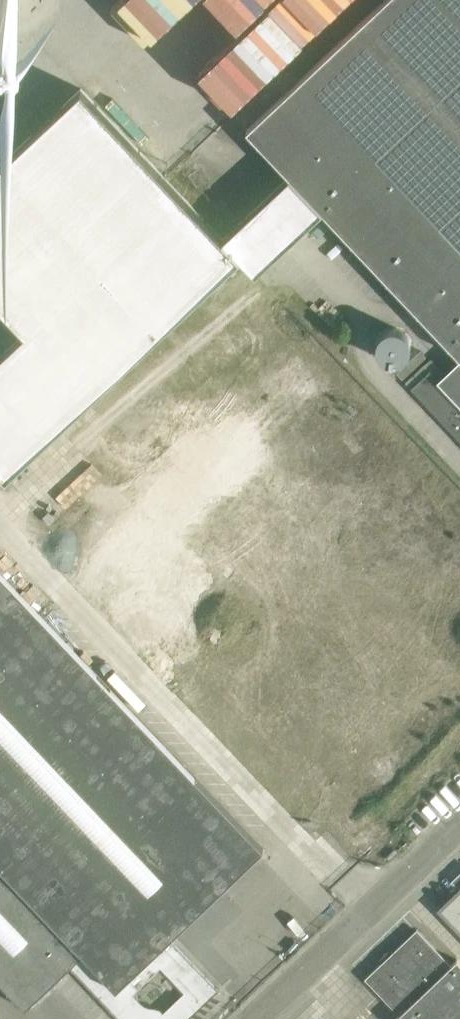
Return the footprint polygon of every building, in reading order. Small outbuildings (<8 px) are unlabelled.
[(227,8),(236,19),(247,27),(275,64),(326,25),(319,21),(304,0),(238,0),(227,8)] [(289,176),(322,211),(459,357),(438,378),(429,369),(410,387),(459,440),(459,0),(383,0),(245,129),(289,176)] [(5,477),(273,762),(459,586),(459,493),(254,274),(257,272),(322,211),(289,176),(222,239),(80,88),(0,163),(0,305),(24,330),(0,353),(0,471),(5,477)] [(376,342),(375,345),(376,348),(376,351),(378,354),(379,356),(381,358),(384,360),(387,361),(389,362),(392,362),(395,362),(398,361),(401,360),(404,358),(406,356),(407,354),(409,351),(409,348),(410,345),(409,342),(409,339),(407,336),(406,334),(404,332),(401,330),(398,329),(395,328),(392,328),(389,328),(387,329),(384,330),(381,332),(379,334),(378,336),(376,339),(376,342)] [(24,1007),(68,966),(119,1018),(186,1018),(216,990),(166,937),(260,849),(0,575),(0,981),(24,1007)] [(439,909),(459,932),(459,889),(439,909)] [(457,959),(450,966),(416,929),(390,954),(387,951),(379,959),(381,962),(364,978),(399,1014),(394,1018),(459,1018),(459,962),(457,959)]
